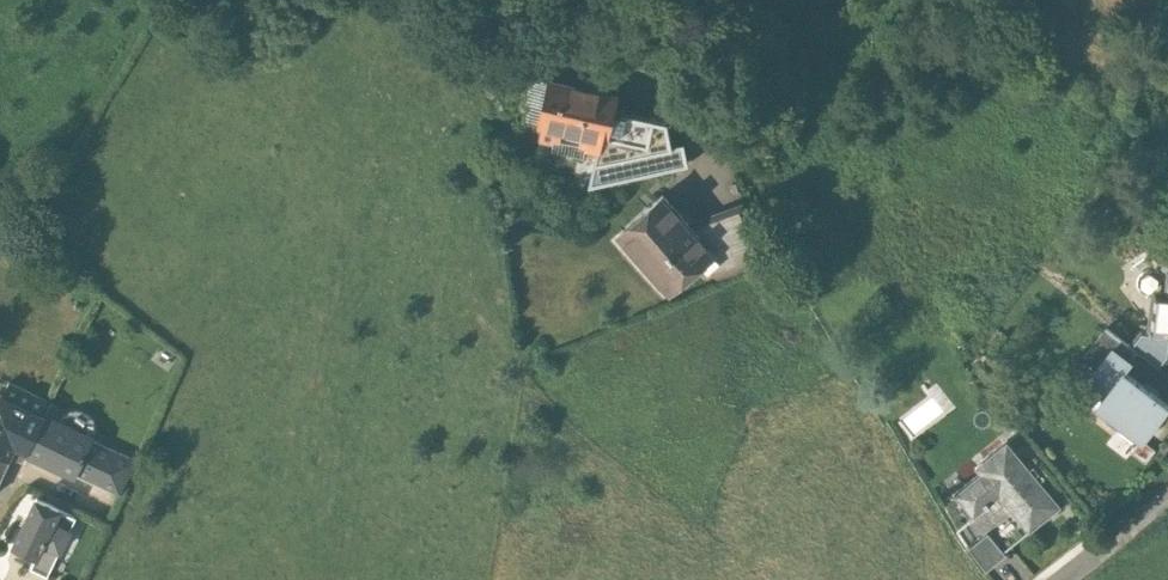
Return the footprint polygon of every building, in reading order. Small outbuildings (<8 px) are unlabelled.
[(620,97),(554,83),(541,140),(602,153),(604,142),(610,144),(611,140),(616,116),(620,97)] [(654,124),(616,116),(611,140),(649,148),(654,124)] [(683,156),(662,151),(657,172),(678,176),(683,156)] [(666,198),(619,238),(671,297),(711,262),(717,256),(696,232),(666,198)] [(744,215),(696,232),(717,256),(711,262),(716,279),(761,261),(744,215)] [(0,228),(17,244),(26,233),(9,218),(0,228)] [(1157,331),(1167,333),(1167,297),(1162,296),(1157,331)] [(1094,378),(1113,394),(1130,372),(1137,364),(1119,349),(1094,378)] [(1102,406),(1147,443),(1167,418),(1167,403),(1130,372),(1113,394),(1102,406)] [(0,391),(0,453),(10,458),(16,446),(30,452),(49,412),(54,401),(12,381),(6,393),(0,390),(0,391)] [(97,435),(49,412),(30,452),(29,454),(77,477),(79,472),(95,439),(97,435)] [(138,460),(95,439),(79,472),(122,493),(138,460)] [(986,476),(960,497),(977,519),(1003,497),(1034,534),(1065,508),(1012,444),(981,469),(986,476)] [(10,458),(0,453),(0,479),(10,458)] [(952,490),(975,469),(969,462),(946,483),(952,490)] [(531,496),(517,492),(513,506),(528,510),(531,496)] [(64,508),(40,497),(17,544),(41,555),(46,544),(66,554),(74,537),(55,528),(64,508)] [(1010,558),(994,536),(975,550),(990,572),(1010,558)] [(70,563),(61,576),(67,579),(77,579),(83,572),(70,563)]
